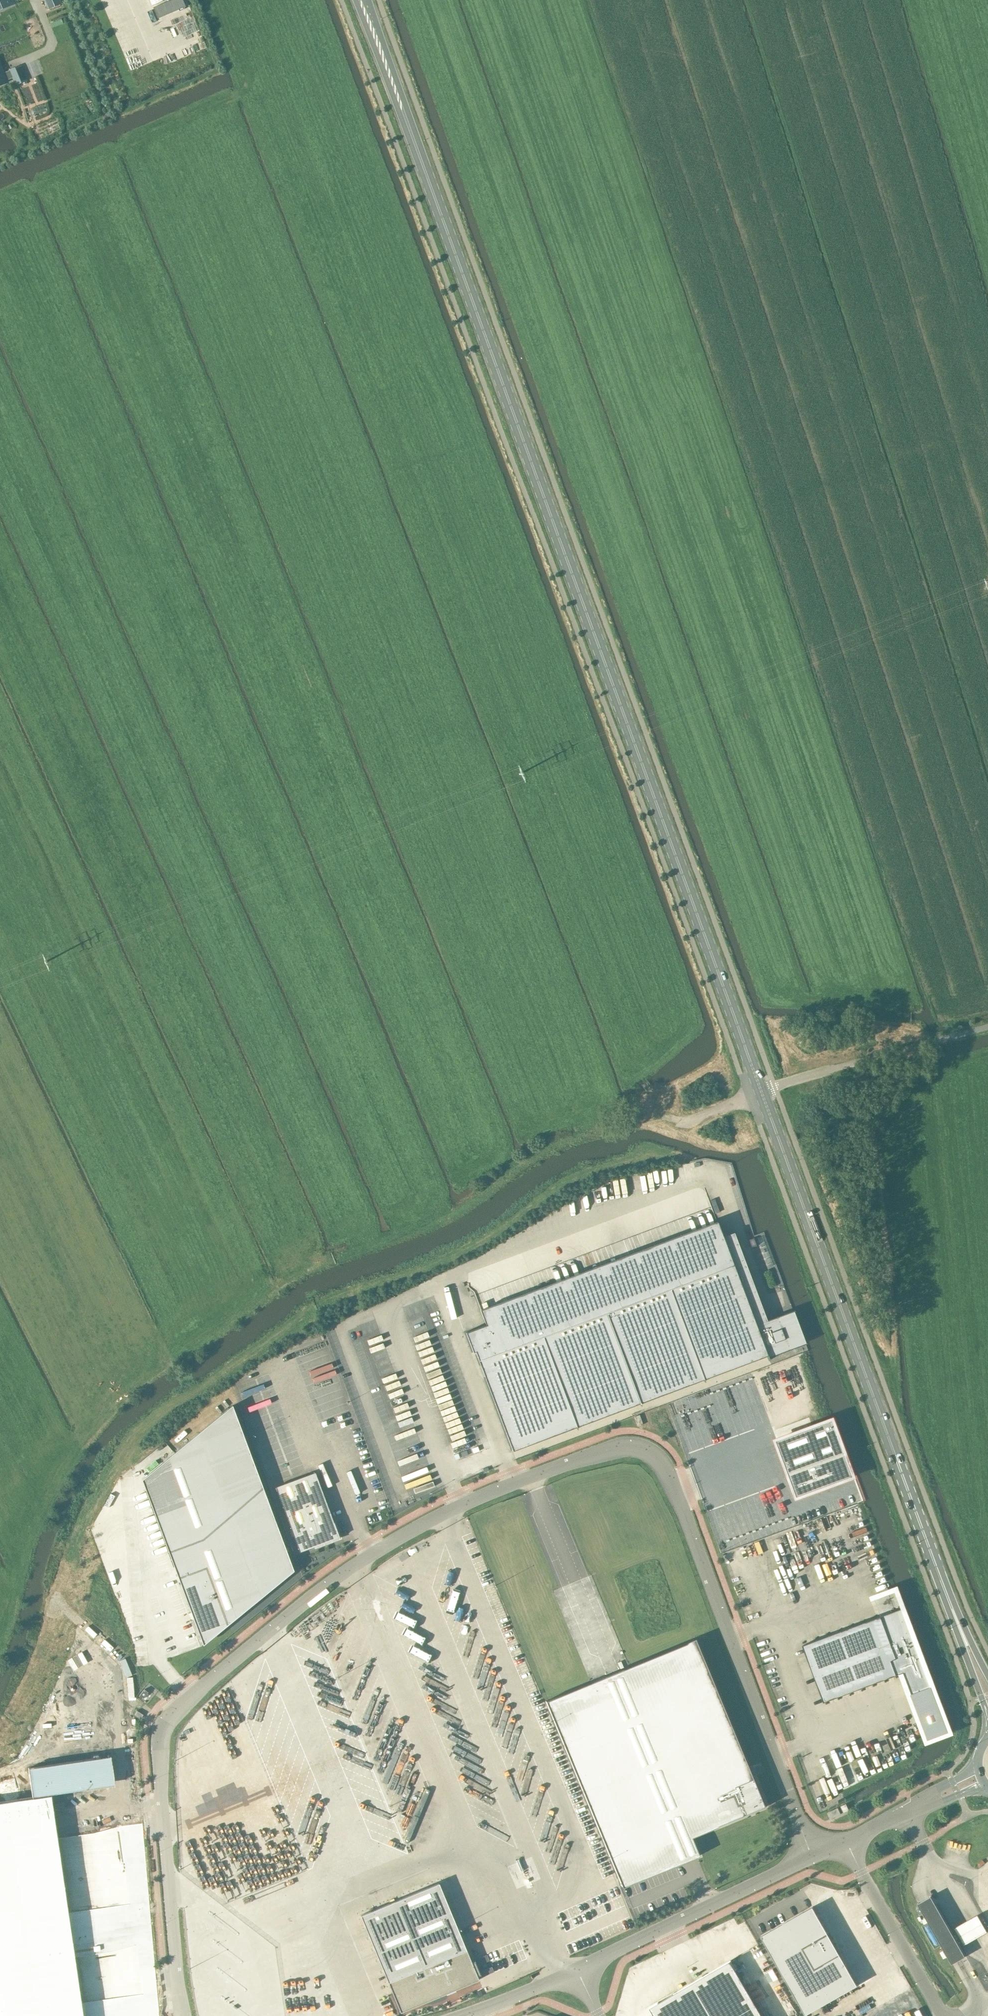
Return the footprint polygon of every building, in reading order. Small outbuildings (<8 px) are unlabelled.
[(13,0),(0,0),(0,9),(15,3),(13,0)] [(49,9),(60,4),(59,0),(45,0),(49,9)] [(16,85),(26,81),(19,64),(3,71),(0,64),(0,84),(13,78),(16,85)] [(717,1222),(480,1310),(486,1325),(466,1332),(473,1352),(476,1351),(513,1450),(767,1356),(768,1357),(806,1343),(794,1310),(766,1320),(734,1232),(723,1237),(717,1222)] [(203,1643),(294,1569),(233,1405),(142,1480),(203,1643)] [(634,1417),(636,1421),(638,1426),(639,1426),(641,1425),(643,1424),(642,1423),(639,1415),(634,1417)] [(834,1419),(777,1440),(798,1496),(854,1476),(834,1419)] [(276,1487),(294,1536),(300,1552),(314,1547),(340,1537),(334,1522),(315,1472),(276,1487)] [(903,1607),(803,1645),(824,1702),(902,1673),(903,1675),(900,1677),(902,1682),(905,1681),(911,1695),(933,1686),(903,1607)] [(698,1639),(546,1701),(623,1887),(699,1856),(692,1837),(767,1806),(751,1766),(698,1639)] [(148,1692),(145,1689),(139,1696),(143,1699),(148,1692)] [(52,1797),(116,1788),(111,1755),(28,1768),(32,1800),(0,1805),(0,2015),(84,2015),(52,1797)] [(841,1806),(844,1812),(849,1810),(846,1803),(841,1806)] [(830,1811),(832,1818),(841,1814),(838,1807),(830,1811)] [(439,1883),(361,1915),(388,1982),(400,2012),(446,1993),(455,1990),(479,1980),(477,1976),(480,1974),(475,1961),(472,1962),(467,1950),(466,1950),(439,1883)] [(918,1904),(952,1964),(966,1956),(932,1896),(918,1904)] [(761,1936),(806,2014),(858,1985),(813,1906),(761,1936)] [(978,1917),(957,1929),(966,1944),(987,1933),(978,1917)] [(650,2007),(655,2015),(763,2015),(731,1960),(650,2007)]
